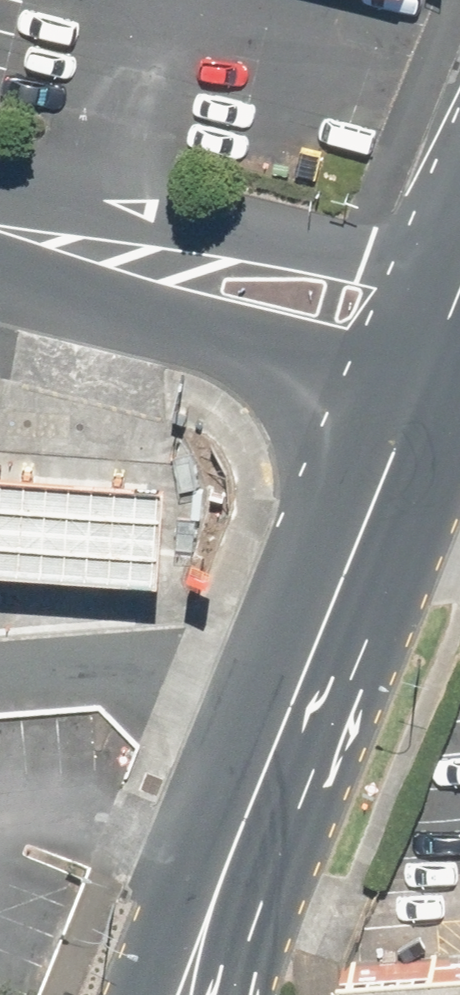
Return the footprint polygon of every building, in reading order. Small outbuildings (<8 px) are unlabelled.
[(165,551),(172,467),(0,457),(0,544),(165,551)] [(334,994),(459,994),(459,985),(334,994)]
